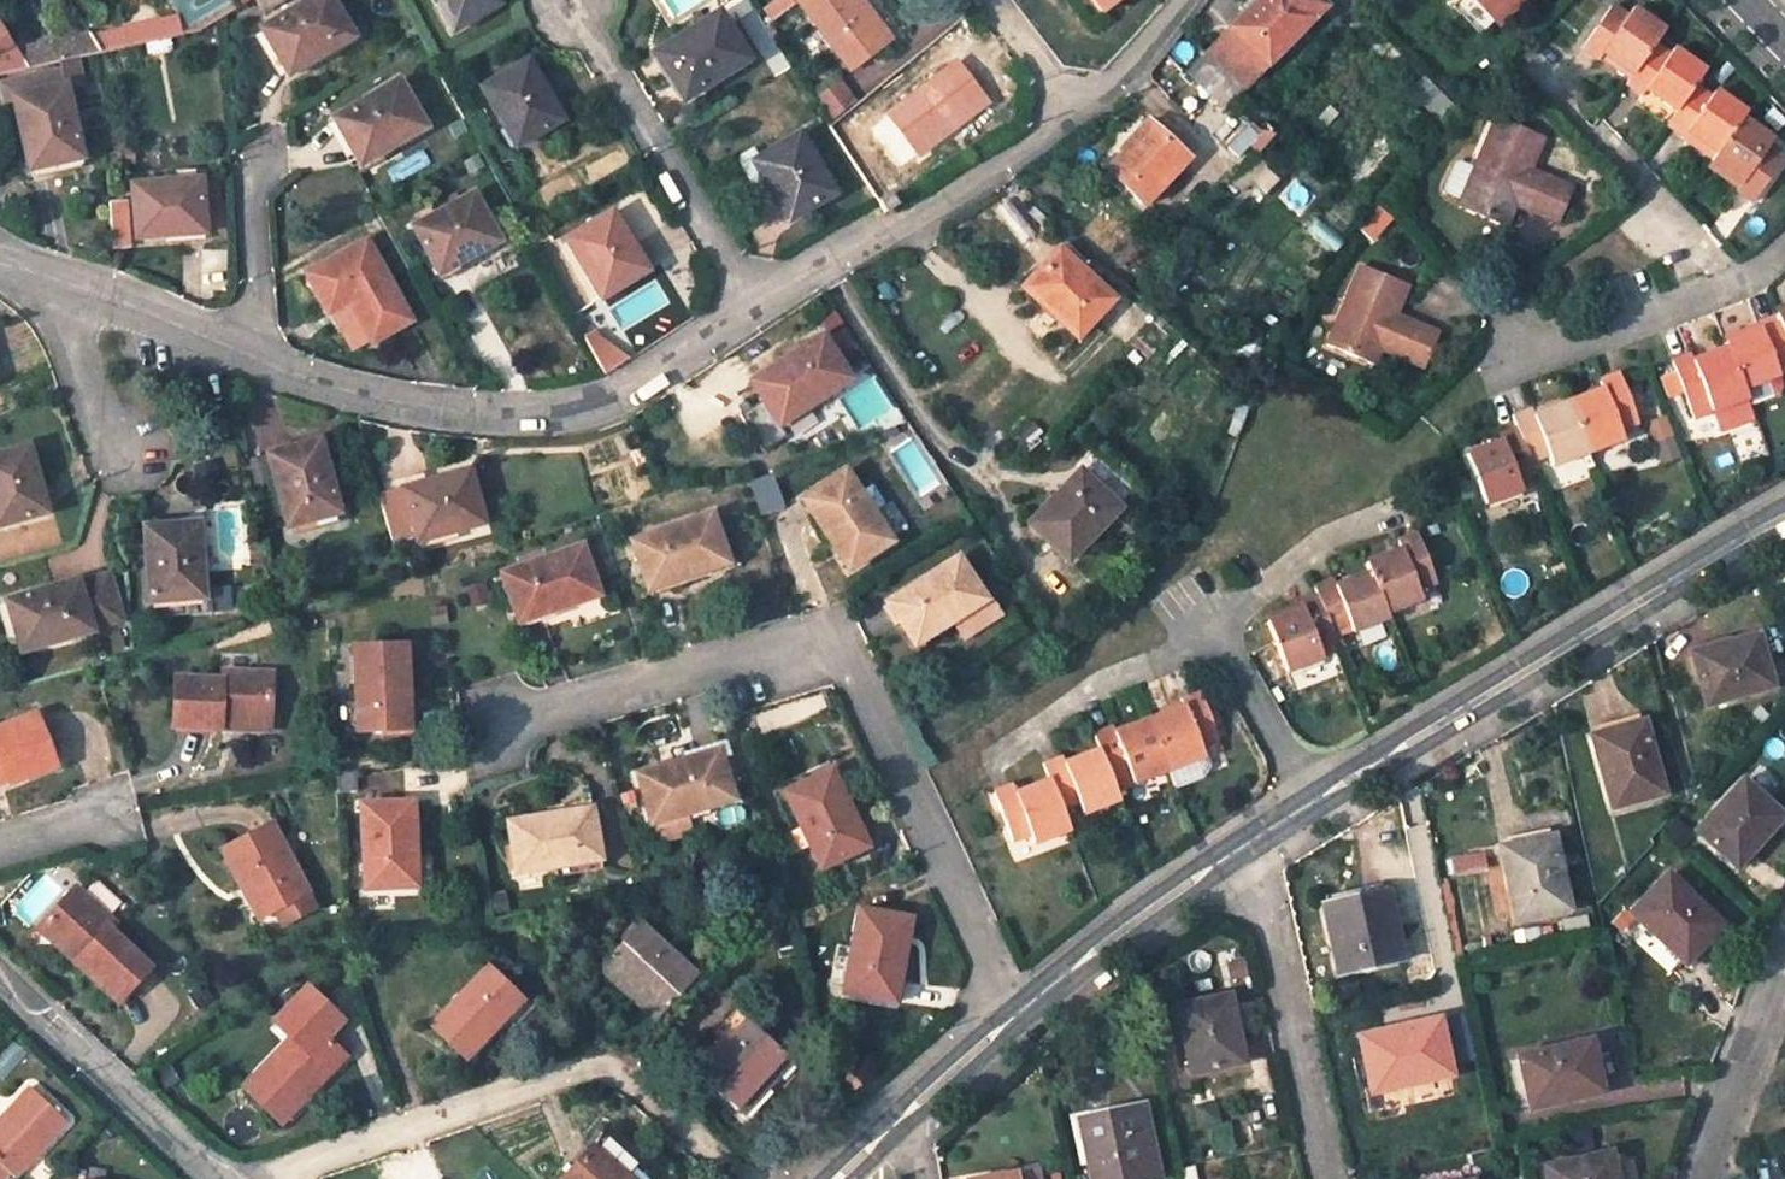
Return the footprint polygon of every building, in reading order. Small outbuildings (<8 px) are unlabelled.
[(261,27),(286,73),(352,34),(332,0),(307,0),(261,27)] [(497,3),(495,0),(435,0),(451,29),(497,3)] [(852,67),(891,38),(862,0),(800,0),(852,67)] [(1106,11),(1120,0),(1097,0),(1106,11)] [(1231,25),(1206,52),(1244,89),(1269,63),(1324,7),(1318,0),(1256,0),(1231,25)] [(1472,0),(1459,0),(1452,8),(1480,35),(1493,21),(1472,0)] [(1493,21),(1496,24),(1521,0),(1472,0),(1493,21)] [(1664,30),(1634,9),(1628,16),(1613,5),(1581,47),(1599,60),(1602,56),(1631,75),(1655,42),(1664,30)] [(718,12),(654,52),(683,100),(748,59),(718,12)] [(186,33),(178,18),(97,34),(102,52),(186,33)] [(27,68),(16,48),(0,20),(0,74),(27,68)] [(90,31),(16,48),(27,68),(60,61),(77,57),(102,52),(90,31)] [(1704,71),(1675,50),(1672,54),(1655,42),(1631,75),(1625,83),(1643,96),(1648,89),(1677,110),(1696,83),(1704,71)] [(1206,52),(1189,70),(1228,106),(1244,89),(1206,52)] [(15,96),(29,168),(81,156),(66,86),(81,82),(77,57),(60,61),(60,68),(3,80),(5,99),(15,96)] [(526,60),(481,86),(514,145),(559,119),(526,60)] [(957,62),(889,115),(918,152),(986,99),(957,62)] [(1410,90),(1447,127),(1461,112),(1448,99),(1435,86),(1425,76),(1410,90)] [(1448,99),(1455,92),(1442,79),(1435,86),(1448,99)] [(399,81),(334,119),(359,163),(425,125),(399,81)] [(1666,126),(1684,138),(1688,133),(1717,153),(1742,118),(1746,112),(1715,90),(1712,94),(1696,83),(1677,110),(1666,126)] [(1544,135),(1497,116),(1458,205),(1506,224),(1520,192),(1533,198),(1530,205),(1560,217),(1574,187),(1530,168),(1544,135)] [(1735,189),(1754,202),(1783,160),(1768,150),(1775,141),(1742,118),(1717,153),(1711,162),(1740,182),(1735,189)] [(1122,153),(1108,167),(1148,202),(1189,157),(1150,122),(1143,121),(1120,145),(1122,153)] [(759,158),(753,161),(763,178),(787,219),(835,192),(800,133),(759,158)] [(763,178),(753,161),(759,158),(753,147),(741,155),(739,161),(750,180),(757,182),(763,178)] [(200,177),(132,183),(137,236),(204,230),(200,177)] [(471,195),(414,225),(438,272),(496,241),(471,195)] [(611,211),(566,238),(601,296),(645,269),(611,211)] [(365,242),(308,275),(327,311),(348,299),(372,340),(408,319),(365,242)] [(1059,248),(1024,284),(1076,335),(1112,297),(1082,268),(1087,263),(1071,249),(1066,254),(1059,248)] [(1408,282),(1361,264),(1329,343),(1374,363),(1381,346),(1425,364),(1439,330),(1410,318),(1407,326),(1392,319),(1408,282)] [(1777,313),(1784,335),(1784,309),(1777,313)] [(1777,313),(1758,320),(1761,328),(1726,342),(1728,347),(1746,393),(1750,401),(1778,390),(1782,382),(1777,370),(1784,367),(1784,335),(1777,313)] [(822,334),(751,381),(778,423),(850,376),(822,334)] [(1746,393),(1728,347),(1693,360),(1690,352),(1671,360),(1674,368),(1658,375),(1666,395),(1682,388),(1693,414),(1713,406),(1746,393)] [(1589,451),(1623,437),(1620,428),(1638,421),(1619,372),(1601,379),(1604,386),(1569,400),(1589,451)] [(1720,424),(1754,411),(1750,401),(1746,393),(1713,406),(1720,424)] [(1532,462),(1551,454),(1555,464),(1589,451),(1569,400),(1535,413),(1533,406),(1514,414),(1518,426),(1532,462)] [(1501,439),(1466,453),(1485,502),(1522,487),(1519,478),(1536,471),(1532,462),(1518,426),(1498,432),(1501,439)] [(319,438),(267,452),(288,524),(340,511),(319,438)] [(0,452),(0,524),(47,511),(29,445),(0,452)] [(469,468),(403,487),(415,531),(418,540),(483,523),(469,468)] [(1078,469),(1031,520),(1069,557),(1117,505),(1078,469)] [(846,470),(804,498),(849,568),(891,540),(846,470)] [(415,531),(403,487),(379,494),(391,537),(415,531)] [(711,513),(633,540),(648,587),(728,561),(711,513)] [(198,521),(146,525),(151,601),(203,598),(198,521)] [(1387,610),(1419,597),(1416,588),(1435,579),(1416,533),(1400,539),(1403,547),(1368,561),(1371,570),(1387,610)] [(580,545),(502,571),(518,620),(597,593),(580,545)] [(958,556),(888,601),(914,642),(949,620),(985,598),(958,556)] [(1335,631),(1354,623),(1356,628),(1389,614),(1387,610),(1371,570),(1338,583),(1335,576),(1317,583),(1318,588),(1335,631)] [(78,578),(7,599),(22,650),(94,629),(93,626),(121,617),(108,573),(79,581),(78,578)] [(1269,619),(1287,670),(1323,656),(1320,647),(1338,640),(1335,631),(1318,588),(1299,595),(1302,605),(1269,619)] [(949,620),(961,638),(996,615),(985,598),(949,620)] [(1771,685),(1757,633),(1713,646),(1714,652),(1694,657),(1707,703),(1771,685)] [(404,645),(353,648),(357,731),(409,728),(404,645)] [(271,719),(273,671),(226,669),(225,678),(177,676),(175,725),(223,727),(223,726),(224,717),(271,719)] [(1185,706),(1151,719),(1171,768),(1177,785),(1204,774),(1209,763),(1202,745),(1221,738),(1200,691),(1182,698),(1185,706)] [(34,713),(0,726),(0,781),(7,778),(8,782),(55,765),(34,713)] [(270,728),(271,719),(224,717),(223,726),(270,728)] [(1112,780),(1130,772),(1134,782),(1171,768),(1151,719),(1116,733),(1113,726),(1094,733),(1100,750),(1112,780)] [(1661,792),(1643,721),(1612,729),(1614,735),(1593,741),(1611,806),(1661,792)] [(719,750),(639,774),(654,821),(733,797),(719,750)] [(1082,811),(1118,797),(1112,780),(1100,750),(1064,764),(1060,755),(1043,762),(1049,779),(1061,808),(1079,801),(1082,811)] [(786,791),(821,865),(867,844),(832,770),(786,791)] [(995,791),(1012,838),(1030,831),(1034,842),(1069,828),(1061,808),(1049,779),(1015,792),(1013,783),(995,791)] [(1781,816),(1743,780),(1697,829),(1733,863),(1746,848),(1748,851),(1781,816)] [(412,802),(361,804),(365,886),(416,883),(412,802)] [(591,809),(509,823),(516,871),(600,857),(591,809)] [(271,823),(222,848),(242,886),(250,882),(266,912),(275,907),(307,891),(271,823)] [(1571,908),(1554,833),(1520,841),(1521,846),(1500,850),(1517,921),(1571,908)] [(1722,923),(1667,873),(1632,910),(1684,959),(1699,942),(1701,945),(1722,923)] [(259,916),(266,912),(250,882),(242,886),(259,916)] [(112,921),(74,886),(42,921),(79,955),(74,959),(116,1000),(149,966),(107,926),(112,921)] [(1388,889),(1323,904),(1338,974),(1403,958),(1388,889)] [(316,906),(307,891),(275,907),(284,923),(316,906)] [(910,918),(860,909),(853,947),(849,969),(846,989),(895,999),(910,918)] [(37,926),(74,959),(79,955),(42,921),(37,926)] [(640,922),(598,966),(614,981),(619,975),(659,1013),(696,973),(640,922)] [(853,947),(839,943),(835,966),(849,969),(853,947)] [(486,965),(432,1023),(467,1057),(521,998),(486,965)] [(654,1019),(659,1013),(619,975),(614,981),(654,1019)] [(292,1039),(246,1088),(280,1121),(343,1052),(324,1034),(341,1017),(307,986),(275,1023),(292,1039)] [(1222,994),(1177,1004),(1192,1073),(1239,1062),(1234,1041),(1239,1040),(1232,1008),(1226,1009),(1222,994)] [(746,1018),(697,1071),(735,1107),(769,1070),(785,1053),(746,1018)] [(1592,1037),(1520,1053),(1532,1107),(1604,1091),(1592,1037)] [(735,1107),(743,1114),(776,1078),(769,1070),(735,1107)] [(30,1086),(0,1118),(0,1178),(8,1170),(14,1176),(66,1121),(30,1086)] [(1079,1118),(1091,1178),(1150,1178),(1160,1177),(1144,1104),(1079,1118)] [(604,1132),(561,1178),(629,1178),(621,1172),(633,1158),(604,1132)] [(1546,1164),(1549,1178),(1617,1178),(1611,1150),(1546,1164)] [(1038,1167),(973,1178),(1041,1178),(1038,1167)]
